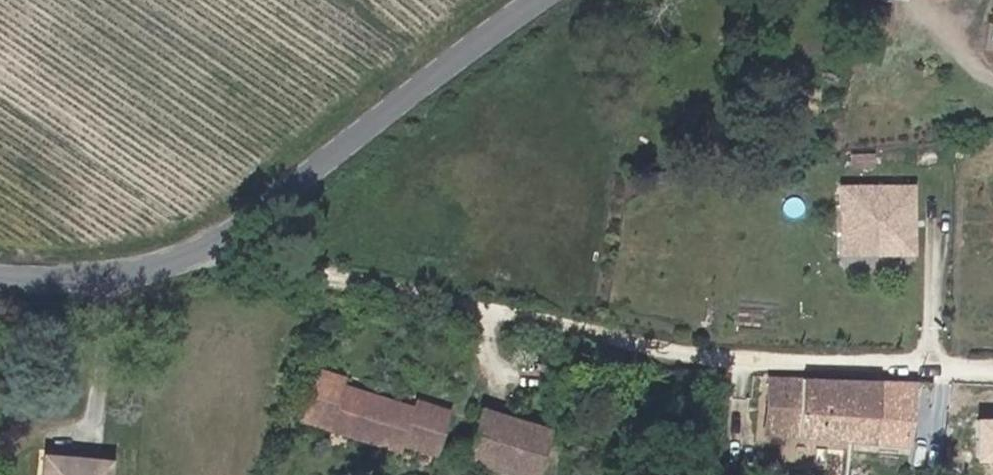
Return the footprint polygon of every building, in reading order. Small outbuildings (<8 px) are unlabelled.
[(911,254),(911,186),(838,187),(838,213),(857,213),(858,254),(911,254)] [(857,213),(838,213),(839,254),(858,254),(857,213)] [(301,419),(329,428),(342,387),(344,379),(342,378),(316,370),(301,419)] [(768,376),(764,431),(903,443),(910,382),(768,376)] [(329,428),(350,434),(363,394),(363,393),(342,387),(329,428)] [(363,394),(350,434),(350,435),(399,450),(401,442),(436,453),(449,412),(413,402),(411,409),(363,394)] [(463,457),(520,474),(534,474),(547,431),(479,410),(463,457)] [(969,453),(992,453),(992,415),(969,415),(969,453)] [(43,474),(104,474),(105,463),(45,458),(43,474)]
